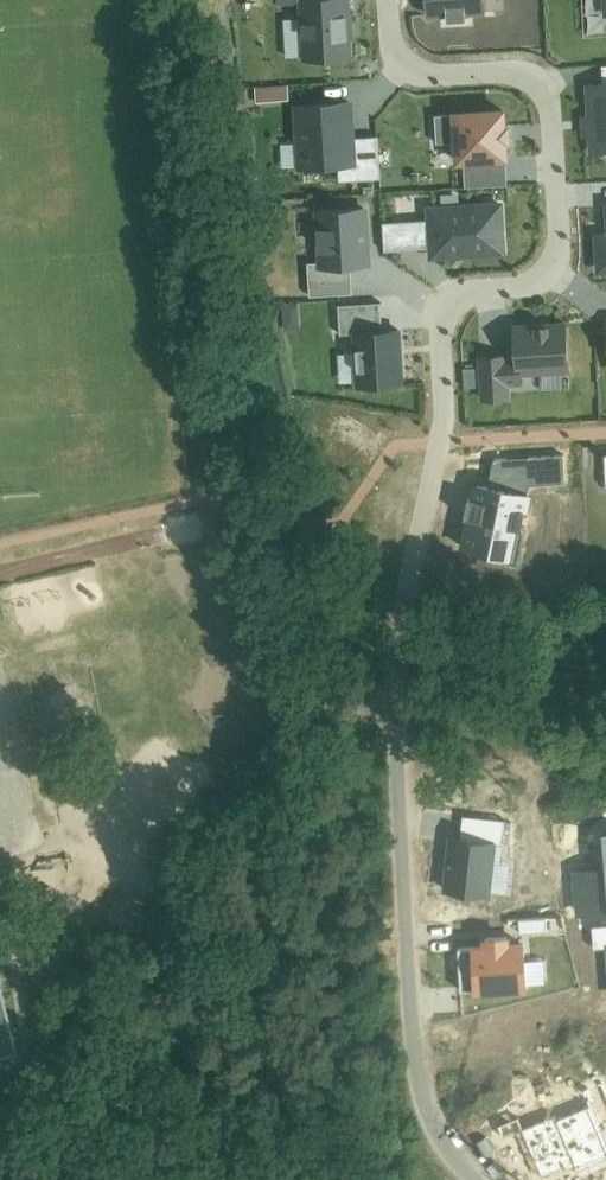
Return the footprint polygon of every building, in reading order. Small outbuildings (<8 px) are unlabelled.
[(357,54),(355,0),(280,0),(281,2),(306,1),(307,55),(357,54)] [(425,18),(446,17),(446,24),(466,23),(465,15),(483,15),(483,0),(425,0),(425,18)] [(605,151),(605,77),(587,78),(592,151),(605,151)] [(343,178),(384,176),(382,132),(361,133),(359,95),(298,98),(301,165),(342,163),(343,178)] [(515,182),(511,102),(455,105),(455,109),(439,109),(441,140),(458,139),(459,161),(469,161),(470,184),(515,182)] [(434,255),(511,252),(509,196),(428,200),(429,216),(386,218),(387,245),(433,243),(434,255)] [(373,199),(316,202),(319,257),(311,258),(313,291),(355,289),(354,263),(376,262),(373,199)] [(600,270),(605,269),(605,227),(597,228),(600,270)] [(346,383),(408,380),(406,325),(385,326),(384,300),(343,302),(346,383)] [(481,348),(484,397),(516,396),(515,382),(527,381),(526,371),(573,369),(570,318),(517,321),(518,346),(481,348)] [(487,489),(471,485),(458,554),(511,566),(528,488),(562,485),(562,454),(492,459),(487,489)] [(500,839),(448,835),(443,890),(495,894),(500,839)] [(575,851),(580,912),(605,910),(605,849),(575,851)] [(527,938),(471,941),(473,989),(530,986),(527,938)] [(591,1105),(558,1118),(576,1163),(577,1166),(605,1155),(605,1142),(591,1105)] [(558,1118),(556,1113),(525,1125),(545,1175),(576,1163),(558,1118)]
